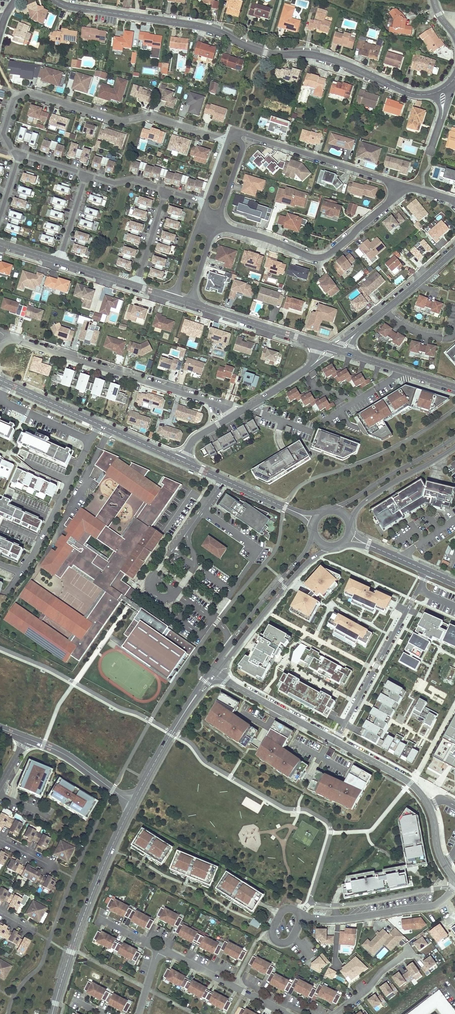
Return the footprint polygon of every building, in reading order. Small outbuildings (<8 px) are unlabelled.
[(204,0),(206,1),(206,4),(212,5),(212,9),(216,9),(217,2),(213,1),(213,0),(203,0),(204,0)] [(230,15),(233,16),(234,12),(237,11),(240,12),(243,2),(236,0),(228,0),(227,2),(230,3),(228,8),(227,14),(230,15)] [(48,14),(47,14),(46,13),(47,11),(45,10),(44,7),(42,7),(41,8),(40,10),(39,9),(38,9),(38,7),(36,2),(27,6),(30,13),(33,19),(38,21),(43,19),(45,20),(48,14)] [(255,15),(258,16),(261,17),(268,19),(271,10),(252,4),(248,15),(255,17),(255,15)] [(288,27),(293,29),(297,30),(300,21),(291,19),(294,10),(285,7),(279,26),(285,29),(286,26),(288,26),(288,27)] [(308,29),(311,30),(313,31),(314,29),(319,30),(320,28),(329,31),(331,23),(324,21),(325,16),(327,11),(319,9),(317,13),(315,21),(311,20),(308,29)] [(394,9),(392,11),(389,12),(395,20),(393,27),(390,27),(389,31),(411,34),(412,27),(405,26),(406,19),(403,19),(402,17),(403,15),(396,9),(394,9)] [(38,21),(33,19),(30,13),(29,14),(32,20),(43,25),(45,20),(43,19),(38,21)] [(16,37),(15,37),(13,41),(19,43),(23,44),(25,40),(27,33),(30,27),(20,23),(18,30),(19,30),(16,37)] [(86,28),(84,38),(88,39),(89,39),(89,40),(105,42),(107,32),(98,31),(91,30),(91,28),(86,28)] [(430,51),(431,50),(432,49),(434,53),(444,46),(440,40),(439,40),(431,29),(420,36),(423,40),(424,40),(428,46),(427,47),(430,51)] [(61,40),(64,40),(67,40),(76,42),(78,32),(68,31),(67,31),(62,30),(61,33),(57,32),(53,32),(51,39),(50,40),(56,41),(60,42),(61,40)] [(115,38),(114,42),(114,46),(123,47),(131,49),(134,33),(125,32),(124,39),(115,38)] [(152,47),(151,58),(159,59),(162,38),(154,37),(155,35),(149,35),(150,34),(145,33),(144,45),(152,47)] [(355,39),(352,38),(350,37),(351,35),(345,33),(344,36),(336,33),(333,43),(343,46),(343,45),(353,47),(355,39)] [(170,48),(179,49),(187,51),(189,40),(171,38),(170,48)] [(360,50),(358,53),(362,54),(361,55),(369,57),(369,56),(378,58),(381,48),(376,46),(376,47),(365,44),(366,43),(358,40),(356,49),(360,50)] [(196,51),(198,51),(200,52),(199,56),(214,60),(217,49),(202,45),(203,43),(198,42),(196,51)] [(384,64),(392,66),(400,69),(403,58),(387,53),(384,64)] [(242,72),(245,63),(237,60),(231,58),(231,57),(224,54),(221,62),(228,64),(227,67),(242,72)] [(425,72),(426,71),(432,73),(435,62),(416,56),(412,68),(416,70),(416,69),(425,72)] [(41,68),(41,67),(10,62),(9,69),(12,70),(11,74),(21,76),(22,74),(31,75),(33,76),(33,77),(38,78),(41,68)] [(59,85),(63,73),(45,67),(45,70),(41,68),(38,78),(42,79),(41,81),(49,83),(50,82),(59,85)] [(277,70),(276,74),(275,78),(279,79),(280,78),(283,79),(284,81),(288,82),(290,81),(297,83),(300,72),(293,70),(293,71),(292,73),(289,72),(288,72),(283,71),(281,72),(277,70)] [(71,72),(69,79),(75,81),(74,84),(75,85),(75,87),(73,86),(72,89),(82,92),(84,87),(88,89),(92,78),(71,72)] [(322,81),(318,80),(319,78),(307,75),(304,86),(323,92),(325,83),(322,81)] [(102,86),(98,97),(105,99),(106,98),(108,98),(111,99),(116,101),(118,96),(123,97),(128,81),(118,78),(114,90),(110,88),(102,86)] [(214,94),(217,85),(211,83),(208,93),(210,93),(214,94)] [(353,87),(348,86),(344,84),(343,87),(341,86),(341,85),(338,84),(334,83),(330,94),(344,98),(345,95),(350,96),(353,87)] [(152,104),(155,94),(142,90),(143,88),(134,85),(131,96),(138,98),(140,98),(139,100),(148,103),(148,102),(152,104)] [(162,101),(167,102),(170,103),(174,105),(176,100),(172,98),(174,94),(165,91),(167,87),(162,86),(159,94),(164,95),(162,101)] [(379,97),(370,94),(370,95),(365,94),(365,93),(366,92),(360,90),(356,103),(375,109),(379,97)] [(190,93),(187,105),(191,106),(193,106),(192,108),(192,110),(192,113),(192,114),(199,116),(205,97),(190,93)] [(403,106),(401,105),(399,104),(391,102),(391,100),(387,99),(383,111),(400,116),(403,106)] [(207,105),(204,113),(214,116),(215,116),(215,118),(219,119),(219,121),(224,122),(227,110),(211,105),(211,106),(207,105)] [(28,117),(46,122),(49,114),(42,112),(42,109),(38,108),(38,109),(37,109),(36,108),(36,107),(32,106),(28,117)] [(416,130),(417,127),(419,123),(421,124),(425,112),(413,108),(407,128),(416,130)] [(66,130),(69,120),(58,117),(52,115),(49,125),(66,130)] [(286,134),(290,123),(272,117),(267,131),(279,135),(280,132),(286,134)] [(88,125),(86,125),(84,133),(87,134),(94,136),(96,128),(93,127),(88,125)] [(16,136),(15,141),(16,142),(18,143),(19,141),(20,142),(23,143),(23,141),(27,141),(29,134),(26,133),(27,130),(21,128),(18,137),(16,136)] [(105,131),(102,139),(122,146),(125,135),(118,133),(118,134),(116,134),(115,133),(115,132),(105,129),(105,131)] [(148,140),(149,139),(151,131),(143,129),(140,137),(148,140)] [(151,131),(149,139),(152,140),(152,141),(162,144),(165,134),(158,131),(151,129),(151,131)] [(319,145),(322,135),(318,134),(318,135),(303,130),(300,140),(307,142),(309,141),(310,143),(315,145),(316,144),(319,145)] [(33,133),(32,135),(29,134),(27,141),(30,143),(29,146),(31,147),(33,147),(32,149),(36,150),(37,144),(36,144),(39,135),(33,133)] [(351,150),(354,141),(332,134),(329,144),(351,150)] [(186,155),(190,141),(183,139),(177,137),(176,140),(171,139),(168,149),(173,150),(178,152),(186,155)] [(43,141),(40,151),(44,152),(48,153),(49,149),(52,150),(55,142),(51,141),(51,143),(43,141)] [(57,146),(58,143),(55,142),(52,150),(55,151),(54,155),(56,156),(61,158),(64,148),(57,146)] [(373,162),(375,155),(379,156),(381,149),(362,143),(357,157),(373,162)] [(68,153),(67,158),(70,159),(71,158),(73,158),(75,159),(75,157),(78,158),(81,151),(78,149),(79,146),(73,145),(70,153),(68,153)] [(197,149),(193,147),(190,155),(207,160),(210,152),(203,149),(197,147),(197,149)] [(84,150),(84,151),(81,151),(78,158),(81,159),(80,162),(83,163),(84,163),(84,165),(88,166),(89,161),(88,160),(90,152),(84,150)] [(283,169),(285,163),(280,161),(278,163),(278,164),(277,165),(275,163),(276,162),(268,154),(265,158),(263,159),(262,158),(263,156),(258,151),(253,156),(256,160),(253,162),(256,165),(256,166),(257,166),(259,169),(263,165),(266,162),(269,165),(266,168),(269,171),(269,172),(270,172),(273,175),(279,168),(283,169)] [(407,175),(410,163),(386,156),(384,166),(398,170),(399,169),(401,169),(400,171),(400,173),(407,175)] [(95,157),(92,167),(97,169),(99,170),(101,165),(104,166),(106,158),(103,157),(102,160),(95,157)] [(109,162),(110,159),(106,158),(104,166),(107,167),(105,172),(108,172),(113,174),(116,164),(109,162)] [(286,175),(286,173),(295,176),(296,173),(302,181),(310,174),(302,164),(300,165),(298,165),(299,163),(290,160),(289,163),(285,162),(285,163),(283,169),(282,173),(286,175)] [(142,171),(144,163),(141,162),(140,164),(133,162),(130,172),(133,173),(136,174),(137,174),(139,170),(142,171)] [(151,179),(154,169),(147,166),(147,164),(144,163),(142,171),(145,171),(143,176),(146,177),(151,179)] [(163,177),(165,170),(162,169),(161,170),(154,168),(154,169),(151,177),(156,179),(158,180),(160,176),(163,177)] [(446,169),(443,178),(454,182),(454,171),(446,169)] [(175,175),(168,173),(168,171),(165,170),(163,177),(166,178),(164,183),(167,184),(172,185),(172,184),(175,175)] [(23,179),(21,178),(21,179),(20,182),(26,184),(26,182),(35,185),(37,179),(34,178),(35,175),(27,172),(26,175),(24,175),(23,178),(23,179)] [(336,175),(325,172),(323,178),(319,176),(317,183),(325,186),(326,183),(333,185),(337,189),(343,184),(337,178),(335,177),(336,175)] [(184,184),(186,176),(183,175),(183,177),(175,174),(175,175),(172,184),(177,186),(180,186),(181,183),(184,184)] [(259,190),(260,186),(262,186),(264,181),(245,175),(244,179),(246,180),(246,182),(245,182),(242,192),(255,196),(257,189),(259,190)] [(193,191),(196,182),(189,180),(190,178),(186,176),(184,184),(187,185),(186,190),(188,191),(193,192),(193,191)] [(205,191),(207,183),(204,182),(204,183),(196,181),(196,182),(193,191),(198,192),(201,193),(202,190),(205,191)] [(71,194),(69,193),(70,193),(70,189),(69,189),(70,186),(62,183),(61,186),(58,185),(56,192),(65,194),(64,196),(70,197),(70,195),(71,194)] [(374,198),(377,188),(368,186),(368,187),(365,186),(353,183),(350,194),(354,195),(355,193),(363,195),(374,198)] [(25,187),(19,185),(18,189),(20,189),(19,190),(18,193),(20,194),(19,197),(27,199),(28,196),(31,197),(33,191),(24,189),(25,187)] [(278,188),(275,200),(283,203),(283,202),(294,205),(295,203),(300,205),(303,195),(299,194),(299,192),(287,189),(286,191),(278,188)] [(304,208),(308,195),(299,192),(299,194),(303,195),(300,205),(295,203),(294,205),(304,208)] [(90,199),(89,200),(88,199),(88,200),(87,203),(92,204),(93,203),(101,206),(103,200),(100,199),(101,195),(94,193),(93,196),(91,196),(90,199)] [(268,221),(272,210),(254,204),(255,200),(251,199),(248,207),(241,205),(244,197),(236,194),(233,206),(236,207),(238,207),(237,212),(247,215),(247,217),(246,219),(256,222),(257,221),(259,222),(261,222),(262,219),(268,221)] [(16,208),(17,206),(25,209),(27,203),(26,203),(27,199),(19,197),(18,200),(15,199),(14,202),(14,203),(12,203),(12,204),(11,206),(16,208)] [(54,198),(52,204),(55,205),(54,208),(62,211),(63,207),(65,208),(66,205),(66,204),(67,205),(68,201),(63,199),(63,201),(54,198)] [(147,210),(148,207),(151,208),(152,205),(152,204),(153,205),(155,201),(149,199),(149,201),(141,198),(139,204),(140,205),(139,208),(147,210)] [(428,214),(415,199),(407,207),(420,222),(428,214)] [(339,217),(341,208),(336,206),(333,205),(334,203),(325,200),(322,212),(327,214),(327,216),(332,218),(333,215),(339,217)] [(354,214),(357,205),(350,203),(347,212),(354,214)] [(85,214),(87,215),(86,218),(93,220),(94,217),(97,218),(99,212),(90,210),(91,208),(86,206),(85,210),(86,210),(86,211),(85,214)] [(181,218),(183,211),(174,209),(174,207),(169,206),(168,209),(170,210),(169,211),(168,213),(172,215),(171,218),(178,220),(179,217),(181,218)] [(247,215),(237,212),(238,207),(236,207),(233,213),(247,217),(247,215)] [(52,211),(50,217),(58,220),(58,221),(63,223),(64,220),(64,219),(63,219),(63,217),(64,215),(61,214),(62,211),(54,208),(53,211),(52,211)] [(146,213),(147,210),(139,208),(138,211),(135,210),(133,216),(142,219),(141,220),(147,222),(148,218),(146,218),(147,216),(148,214),(146,213)] [(10,210),(9,213),(10,214),(9,218),(12,219),(11,222),(19,224),(20,221),(21,222),(23,216),(15,213),(15,212),(10,210)] [(440,222),(445,215),(441,211),(435,218),(440,222)] [(383,224),(390,232),(404,221),(398,214),(393,218),(392,216),(383,224)] [(306,226),(307,221),(288,215),(287,218),(281,216),(278,224),(285,226),(286,224),(289,225),(288,229),(294,231),(296,227),(300,228),(301,225),(306,226)] [(79,224),(78,227),(83,229),(83,227),(92,230),(94,224),(92,224),(93,220),(86,218),(85,221),(81,220),(80,223),(80,224),(79,224)] [(178,230),(180,224),(177,223),(178,220),(171,218),(170,221),(168,220),(167,223),(167,224),(165,224),(164,227),(169,229),(170,227),(178,230)] [(438,239),(449,229),(441,221),(427,233),(436,243),(439,240),(438,239)] [(6,228),(4,232),(10,233),(10,232),(19,234),(21,228),(18,227),(19,224),(11,222),(10,225),(8,224),(7,227),(7,228),(6,228)] [(423,228),(418,222),(414,225),(419,231),(423,228)] [(142,230),(143,229),(144,229),(145,226),(140,224),(140,226),(131,223),(129,229),(132,230),(131,233),(139,235),(139,232),(141,233),(142,230)] [(46,230),(47,230),(46,233),(54,236),(55,233),(58,234),(59,230),(60,230),(61,230),(62,226),(57,225),(56,226),(48,224),(46,230)] [(76,239),(79,240),(78,243),(85,245),(86,242),(88,243),(90,237),(81,234),(82,233),(76,231),(75,234),(77,235),(77,236),(76,239)] [(174,243),(176,237),(167,234),(168,233),(163,231),(161,235),(163,235),(163,237),(162,239),(164,240),(163,243),(170,245),(171,242),(174,243)] [(42,235),(41,241),(49,244),(49,246),(54,247),(55,244),(54,243),(54,242),(55,239),(53,239),(54,236),(46,233),(45,236),(42,235)] [(140,242),(141,239),(138,238),(139,235),(131,233),(130,236),(129,235),(127,241),(135,244),(135,246),(140,247),(141,244),(140,243),(140,242)] [(370,261),(385,247),(377,238),(371,244),(369,245),(365,241),(359,247),(370,261)] [(428,253),(432,249),(424,240),(420,244),(421,245),(416,249),(415,248),(411,252),(419,261),(423,257),(422,256),(427,251),(428,253)] [(72,249),(71,253),(76,254),(77,253),(85,256),(87,249),(84,248),(85,245),(78,243),(77,246),(75,246),(74,249),(72,249)] [(169,255),(171,249),(169,248),(170,245),(163,243),(162,246),(158,245),(158,248),(157,249),(156,249),(155,252),(160,254),(160,252),(169,255)] [(231,269),(236,252),(222,247),(218,261),(225,263),(224,267),(231,269)] [(138,254),(139,251),(134,249),(133,250),(125,248),(123,254),(124,254),(123,257),(131,260),(132,257),(135,258),(136,255),(136,254),(138,254)] [(360,257),(364,254),(359,248),(355,251),(360,257)] [(260,267),(263,257),(254,254),(249,253),(245,251),(244,256),(248,257),(246,264),(250,265),(251,264),(260,267)] [(403,266),(397,259),(401,256),(396,251),(394,252),(392,254),(395,257),(385,265),(392,272),(397,267),(399,269),(403,266)] [(349,269),(346,266),(350,264),(355,260),(350,254),(345,258),(344,256),(339,260),(341,262),(338,264),(337,263),(333,267),(340,276),(349,269)] [(165,267),(167,261),(158,258),(159,257),(154,255),(152,259),(154,259),(154,260),(153,263),(156,264),(155,268),(163,270),(164,267),(165,267)] [(130,263),(131,260),(123,257),(122,260),(119,260),(117,266),(126,268),(126,270),(131,271),(132,268),(130,267),(131,266),(132,263),(130,263)] [(267,258),(264,267),(269,269),(273,270),(272,273),(279,275),(279,273),(283,274),(286,266),(276,263),(271,261),(272,259),(267,258)] [(13,267),(8,265),(7,265),(6,264),(0,263),(0,273),(10,276),(13,267)] [(309,271),(290,266),(287,274),(293,276),(294,274),(299,275),(298,278),(306,280),(309,271)] [(165,274),(162,273),(163,270),(155,268),(154,271),(152,270),(151,273),(151,274),(150,273),(148,277),(154,279),(154,277),(163,280),(165,274)] [(40,287),(43,275),(38,273),(37,276),(37,277),(34,276),(34,275),(23,271),(18,289),(23,290),(24,287),(29,288),(30,285),(36,286),(40,287)] [(224,291),(226,282),(230,283),(233,274),(226,272),(224,277),(210,272),(208,278),(210,278),(209,280),(208,280),(205,289),(210,291),(211,288),(218,291),(219,289),(224,291)] [(355,280),(363,276),(361,272),(353,276),(355,280)] [(371,293),(385,281),(377,272),(360,287),(365,293),(368,296),(371,293)] [(339,291),(327,275),(319,281),(331,296),(339,291)] [(65,283),(59,281),(47,277),(44,286),(67,293),(70,285),(67,284),(65,283)] [(251,297),(254,287),(235,281),(229,298),(234,300),(236,292),(251,297)] [(89,310),(95,292),(87,289),(85,289),(86,287),(78,284),(75,293),(83,295),(82,299),(85,299),(82,307),(89,310)] [(277,306),(281,294),(262,288),(258,300),(263,302),(264,300),(273,303),(272,304),(277,306)] [(367,304),(367,303),(370,299),(368,296),(365,293),(362,296),(361,296),(352,304),(358,311),(367,304)] [(424,299),(423,299),(424,298),(424,297),(420,295),(416,306),(421,308),(420,311),(421,312),(425,300),(424,299)] [(119,314),(121,306),(117,305),(119,300),(113,298),(112,299),(110,299),(109,298),(109,297),(105,296),(99,313),(108,316),(110,311),(119,314)] [(302,312),(304,303),(287,298),(284,308),(289,310),(289,308),(302,312)] [(20,316),(23,306),(19,305),(20,304),(4,299),(1,308),(10,311),(11,312),(16,313),(16,315),(20,316)] [(427,300),(425,300),(421,312),(427,314),(431,302),(427,300)] [(439,315),(443,304),(439,302),(439,303),(438,304),(435,303),(431,302),(427,314),(433,316),(435,313),(439,315)] [(254,311),(259,313),(262,305),(257,303),(254,311)] [(139,308),(130,305),(126,319),(130,320),(131,316),(144,320),(147,310),(142,309),(141,308),(139,308)] [(332,323),(336,311),(319,305),(317,313),(313,312),(313,313),(314,313),(313,314),(312,314),(307,328),(318,332),(322,319),(332,323)] [(41,321),(44,311),(32,308),(28,306),(27,308),(23,306),(20,316),(24,318),(25,316),(30,317),(32,318),(41,321)] [(162,318),(161,318),(161,317),(162,315),(157,314),(153,327),(171,332),(174,322),(166,320),(162,318)] [(185,320),(181,332),(187,334),(187,332),(197,335),(196,337),(200,338),(204,326),(195,323),(195,324),(194,324),(193,323),(185,320)] [(92,325),(92,324),(85,321),(82,331),(83,332),(83,334),(82,335),(80,335),(79,339),(84,341),(85,340),(91,342),(90,343),(95,345),(99,332),(98,332),(95,331),(94,332),(88,330),(89,327),(91,327),(92,325)] [(59,323),(50,327),(54,335),(58,337),(59,337),(63,338),(62,339),(67,341),(67,339),(71,341),(74,332),(61,328),(59,323)] [(388,343),(395,333),(392,330),(390,329),(388,328),(389,327),(390,326),(386,324),(379,333),(383,336),(381,339),(388,343)] [(226,346),(230,334),(222,332),(211,328),(208,340),(217,343),(226,346)] [(399,347),(406,337),(403,335),(402,336),(401,337),(400,336),(398,335),(395,333),(388,343),(393,347),(395,344),(399,347)] [(118,351),(117,352),(117,354),(121,355),(125,343),(108,337),(104,347),(112,349),(114,350),(118,351)] [(251,355),(254,346),(249,344),(241,342),(242,339),(238,337),(234,350),(251,355)] [(424,345),(420,345),(418,344),(416,344),(417,343),(417,341),(413,340),(410,352),(415,353),(414,357),(421,358),(424,345)] [(148,341),(140,345),(130,342),(127,350),(131,351),(130,352),(136,354),(137,355),(139,355),(141,356),(152,350),(148,341)] [(445,353),(454,364),(454,344),(445,353)] [(434,357),(436,346),(433,345),(432,346),(432,347),(430,347),(428,346),(424,345),(421,358),(428,360),(429,356),(434,357)] [(184,358),(186,350),(178,347),(177,350),(181,351),(180,356),(184,358)] [(271,352),(268,351),(269,349),(264,348),(261,359),(265,361),(266,359),(276,363),(278,354),(272,352),(271,352)] [(43,359),(35,356),(30,371),(49,377),(52,366),(42,363),(43,359)] [(172,362),(162,358),(159,367),(170,370),(170,369),(176,370),(179,361),(173,359),(172,362)] [(193,372),(201,375),(205,364),(187,358),(184,369),(193,372)] [(342,373),(339,370),(336,372),(332,365),(323,371),(327,378),(333,374),(335,377),(338,375),(338,376),(342,373)] [(237,375),(233,374),(234,369),(226,366),(225,368),(219,367),(217,375),(226,378),(231,379),(230,382),(234,384),(237,375)] [(256,385),(259,377),(246,373),(248,369),(245,368),(242,377),(244,378),(243,383),(252,386),(253,384),(256,385)] [(54,374),(52,381),(62,384),(62,385),(70,387),(70,386),(77,389),(85,392),(86,389),(89,390),(93,391),(92,394),(100,397),(100,396),(107,398),(107,399),(115,401),(125,404),(127,398),(124,397),(125,394),(120,392),(119,394),(118,393),(118,392),(120,387),(110,384),(108,390),(105,389),(103,389),(103,388),(105,382),(97,380),(95,384),(88,382),(90,377),(82,375),(80,381),(77,381),(78,380),(73,378),(74,372),(67,370),(65,375),(64,376),(63,376),(63,374),(58,373),(57,375),(54,374)] [(342,373),(338,376),(342,382),(347,379),(349,382),(352,380),(357,377),(354,374),(351,376),(347,370),(342,373)] [(352,380),(357,387),(359,386),(361,384),(363,387),(371,383),(369,379),(366,381),(362,374),(357,377),(352,380)] [(400,412),(406,409),(408,407),(409,405),(421,409),(420,411),(429,414),(436,409),(444,399),(437,396),(436,398),(430,396),(431,394),(426,393),(425,395),(412,390),(412,389),(405,387),(402,389),(401,392),(395,395),(394,394),(392,395),(390,396),(391,398),(385,402),(368,412),(367,411),(360,415),(362,418),(359,420),(362,425),(369,436),(371,437),(378,433),(382,441),(392,436),(387,428),(385,430),(382,424),(384,423),(382,420),(399,410),(400,412)] [(297,389),(287,395),(291,401),(297,398),(299,401),(302,400),(302,399),(306,396),(305,393),(301,396),(297,389)] [(306,396),(302,399),(302,400),(306,406),(311,403),(313,406),(316,404),(321,401),(319,398),(315,400),(311,393),(306,396)] [(140,399),(140,401),(144,403),(144,402),(152,405),(157,407),(157,406),(162,408),(164,401),(163,398),(158,397),(156,397),(156,396),(149,394),(146,395),(142,394),(140,399)] [(368,412),(385,402),(391,398),(390,396),(382,401),(367,411),(368,412)] [(316,404),(320,411),(326,408),(327,411),(335,406),(333,403),(330,405),(325,398),(321,401),(316,404)] [(436,409),(448,400),(444,399),(436,409)] [(178,405),(175,417),(180,418),(180,417),(194,422),(197,413),(190,410),(189,410),(189,411),(185,410),(186,408),(178,405)] [(384,423),(400,412),(399,410),(382,420),(384,423)] [(129,417),(128,423),(133,424),(133,423),(147,428),(150,419),(142,416),(142,417),(138,416),(139,414),(131,412),(129,417)] [(258,427),(254,420),(247,424),(248,425),(248,426),(245,428),(249,435),(251,434),(252,433),(253,435),(257,433),(256,431),(259,430),(258,427)] [(0,424),(0,436),(8,440),(13,430),(10,428),(0,424)] [(243,439),(249,435),(245,428),(244,426),(237,430),(238,431),(238,432),(235,434),(240,441),(240,440),(243,439)] [(158,432),(157,434),(162,435),(170,438),(174,439),(179,441),(182,433),(180,431),(176,430),(175,430),(173,430),(174,429),(167,427),(164,428),(160,427),(158,432)] [(359,446),(319,430),(315,442),(316,443),(315,447),(337,456),(344,454),(349,455),(357,452),(359,446)] [(237,443),(240,441),(235,434),(232,435),(232,434),(231,433),(218,441),(219,442),(219,443),(216,445),(220,452),(223,450),(230,446),(237,443)] [(67,454),(47,445),(48,443),(50,440),(37,434),(36,437),(35,440),(27,436),(23,434),(18,444),(22,446),(21,449),(66,469),(74,451),(69,449),(67,452),(67,454)] [(270,482),(310,456),(300,440),(284,450),(284,451),(284,452),(270,460),(270,459),(253,470),(257,476),(270,482)] [(67,452),(48,443),(47,445),(67,454),(67,452)] [(231,448),(237,444),(237,443),(230,446),(223,450),(224,452),(231,448)] [(217,454),(220,452),(216,445),(213,446),(212,445),(212,444),(205,448),(209,455),(211,458),(217,454)] [(284,451),(283,450),(269,458),(270,459),(270,460),(284,452),(284,451)] [(121,581),(126,574),(133,579),(163,536),(151,528),(181,485),(165,478),(161,483),(164,485),(161,489),(144,477),(149,470),(132,463),(129,467),(117,459),(118,457),(105,451),(95,465),(106,474),(120,483),(133,492),(145,501),(134,517),(136,519),(123,538),(109,528),(106,526),(113,517),(107,513),(100,522),(95,519),(81,509),(73,520),(70,518),(64,526),(68,528),(66,531),(69,534),(66,539),(63,536),(56,546),(59,548),(56,553),(52,551),(42,566),(55,575),(61,579),(69,567),(72,569),(74,566),(108,589),(86,620),(75,636),(71,642),(77,647),(71,656),(79,662),(122,600),(123,600),(120,598),(122,595),(124,597),(131,587),(121,581)] [(14,466),(11,464),(10,466),(2,462),(3,461),(1,459),(0,458),(0,465),(1,465),(0,467),(0,476),(2,477),(4,478),(8,479),(14,466)] [(59,482),(33,470),(21,461),(18,470),(57,487),(59,482)] [(49,506),(57,487),(18,470),(10,488),(49,506)] [(96,482),(99,484),(106,474),(103,471),(96,482)] [(450,508),(454,490),(427,483),(426,488),(425,488),(422,481),(398,496),(399,497),(394,500),(393,499),(372,512),(376,518),(374,519),(378,526),(380,525),(384,531),(405,518),(403,516),(409,513),(410,515),(422,508),(422,504),(426,505),(430,506),(432,506),(432,507),(442,510),(443,507),(445,507),(450,508)] [(95,519),(100,522),(107,513),(113,517),(106,526),(109,528),(133,492),(120,483),(95,519)] [(224,500),(219,506),(223,509),(229,513),(233,516),(238,520),(260,535),(260,534),(262,532),(264,534),(262,536),(269,540),(270,535),(270,536),(268,535),(269,534),(266,531),(268,528),(266,526),(270,521),(266,518),(269,514),(269,515),(269,514),(252,506),(240,501),(240,502),(241,502),(239,504),(237,502),(229,496),(227,495),(224,500)] [(9,507),(12,500),(5,496),(3,501),(0,500),(0,516),(4,518),(38,533),(43,522),(9,507)] [(121,536),(123,538),(136,519),(134,517),(121,536)] [(220,559),(223,554),(227,549),(209,537),(202,547),(220,559)] [(0,539),(0,553),(2,554),(3,551),(4,552),(2,556),(17,562),(19,558),(20,558),(23,550),(0,539)] [(41,567),(54,577),(55,575),(42,566),(41,567)] [(74,566),(72,569),(103,590),(84,618),(86,620),(108,589),(74,566)] [(330,572),(322,569),(317,573),(319,575),(314,581),(312,579),(307,585),(310,588),(309,590),(311,592),(307,597),(300,593),(292,608),(295,610),(292,613),(308,622),(318,603),(312,600),(316,596),(317,597),(320,594),(323,597),(335,583),(339,580),(330,572)] [(41,622),(46,616),(57,600),(31,581),(27,588),(28,588),(26,590),(25,590),(21,596),(44,612),(43,614),(39,620),(41,622)] [(365,588),(351,582),(346,593),(355,597),(354,599),(353,601),(375,611),(376,609),(384,613),(392,600),(377,593),(376,596),(374,595),(370,593),(370,591),(367,590),(366,591),(364,590),(365,588)] [(335,583),(323,597),(325,599),(338,585),(335,583)] [(124,597),(130,600),(136,591),(131,587),(124,597)] [(20,597),(43,614),(44,612),(21,596),(20,597)] [(122,600),(139,612),(140,612),(161,626),(160,628),(165,631),(167,628),(195,648),(196,647),(168,628),(168,627),(130,600),(124,597),(123,600),(122,600)] [(72,634),(75,636),(86,620),(84,618),(57,600),(46,616),(72,634)] [(351,604),(374,614),(375,611),(353,601),(351,604)] [(318,603),(308,622),(310,623),(320,604),(318,603)] [(60,657),(67,662),(71,656),(77,647),(71,642),(66,649),(60,644),(65,638),(41,622),(39,620),(15,604),(11,610),(12,611),(10,613),(9,612),(5,619),(54,653),(59,647),(65,651),(60,657)] [(161,626),(140,612),(139,612),(134,620),(124,635),(129,638),(123,647),(169,679),(187,654),(190,656),(195,648),(167,628),(165,631),(160,628),(161,626)] [(367,645),(373,634),(359,627),(358,628),(347,622),(348,621),(334,613),(328,624),(337,629),(335,631),(334,633),(356,645),(357,643),(358,641),(367,645)] [(416,633),(432,642),(434,639),(441,642),(448,625),(425,615),(416,633)] [(54,653),(5,619),(4,620),(24,634),(62,661),(66,663),(67,662),(60,657),(65,651),(59,647),(54,653)] [(443,644),(450,647),(454,649),(454,628),(451,626),(443,644)] [(274,656),(278,658),(282,651),(279,650),(281,646),(282,645),(285,647),(289,642),(285,641),(288,637),(270,627),(264,637),(265,638),(264,641),(260,639),(258,643),(260,644),(259,647),(274,656)] [(333,635),(355,647),(356,645),(334,633),(333,635)] [(60,644),(66,649),(71,642),(75,636),(72,634),(68,640),(65,638),(60,644)] [(414,635),(405,652),(422,661),(431,644),(414,635)] [(299,663),(300,660),(306,649),(307,647),(301,644),(294,652),(292,661),(298,665),(299,663)] [(123,648),(122,648),(151,668),(168,680),(169,679),(123,647),(123,648)] [(340,685),(341,683),(345,685),(352,672),(346,668),(345,670),(319,656),(320,654),(311,650),(310,652),(306,649),(300,660),(310,666),(309,668),(340,685)] [(258,677),(263,680),(265,676),(268,671),(271,665),(270,664),(272,660),(257,651),(254,655),(252,660),(246,657),(239,667),(242,669),(241,671),(257,680),(258,677)] [(399,663),(416,672),(421,663),(404,654),(399,663)] [(451,673),(454,674),(454,673),(454,669),(451,668),(450,670),(449,670),(444,681),(447,682),(451,673)] [(327,718),(335,703),(331,700),(332,699),(328,696),(327,698),(325,697),(326,695),(322,693),(319,697),(318,696),(320,694),(300,683),(299,686),(298,685),(300,681),(296,679),(295,680),(293,679),(294,678),(289,675),(289,677),(284,675),(280,683),(283,684),(280,690),(279,692),(289,697),(290,695),(312,707),(311,709),(327,718)] [(362,737),(377,745),(380,739),(380,738),(378,737),(382,730),(384,731),(388,725),(385,724),(389,717),(391,718),(395,712),(392,710),(396,703),(399,705),(402,698),(400,697),(403,690),(389,682),(385,689),(387,691),(384,696),(382,695),(378,702),(380,704),(377,710),(374,709),(370,716),(373,717),(370,723),(367,722),(363,729),(366,730),(362,737)] [(232,717),(234,713),(235,712),(235,711),(236,709),(235,709),(236,707),(238,707),(239,704),(236,702),(236,703),(234,701),(233,700),(233,701),(228,698),(228,697),(227,697),(225,696),(222,694),(220,697),(221,698),(220,700),(219,700),(218,702),(217,701),(216,703),(217,703),(216,705),(217,706),(215,708),(214,707),(213,708),(214,709),(210,715),(209,716),(208,719),(207,719),(206,721),(210,724),(211,723),(213,724),(212,725),(214,727),(215,728),(216,726),(224,731),(226,728),(228,729),(226,732),(225,734),(228,736),(228,735),(230,736),(229,737),(231,738),(232,739),(237,743),(238,744),(238,743),(240,745),(241,744),(243,745),(242,746),(246,749),(248,746),(247,746),(249,744),(250,743),(249,743),(253,738),(254,737),(255,735),(257,732),(254,729),(253,731),(251,729),(252,728),(250,727),(249,726),(243,723),(243,722),(242,722),(240,721),(240,722),(238,720),(237,720),(235,719),(232,717)] [(290,695),(289,697),(311,709),(312,707),(290,695)] [(424,724),(431,728),(438,715),(425,707),(427,703),(420,700),(413,713),(426,720),(424,724)] [(433,758),(454,770),(454,717),(433,758)] [(300,761),(294,758),(294,757),(293,757),(291,755),(290,756),(288,755),(289,754),(287,752),(285,754),(282,752),(283,749),(283,750),(284,749),(284,748),(285,746),(284,746),(285,743),(286,744),(287,743),(288,741),(289,740),(288,740),(289,738),(288,737),(290,735),(291,736),(293,732),(287,729),(281,726),(282,726),(280,725),(280,726),(278,724),(275,722),(273,726),(274,727),(273,729),(272,728),(271,730),(270,731),(268,737),(267,736),(267,738),(268,738),(266,740),(267,740),(266,743),(264,742),(264,743),(260,750),(259,751),(258,754),(256,756),(260,759),(261,757),(263,759),(262,760),(264,761),(265,762),(266,761),(275,766),(277,763),(279,764),(277,767),(275,769),(278,771),(279,769),(281,771),(280,772),(282,773),(283,774),(288,778),(289,779),(289,778),(291,780),(292,779),(294,780),(293,781),(297,784),(299,781),(298,780),(300,779),(301,778),(300,778),(304,773),(305,772),(306,770),(308,767),(305,764),(304,766),(302,764),(302,763),(301,762),(300,761)] [(413,765),(419,753),(413,750),(416,745),(409,741),(407,746),(401,743),(404,738),(397,734),(394,739),(389,736),(385,742),(382,748),(388,752),(390,749),(396,752),(394,755),(400,758),(402,756),(408,759),(407,762),(413,765)] [(330,748),(326,755),(331,758),(335,751),(330,748)] [(47,782),(52,772),(52,771),(46,769),(45,771),(43,769),(43,768),(36,765),(35,766),(33,765),(33,764),(28,761),(23,771),(27,773),(24,779),(21,777),(16,788),(28,792),(29,788),(31,789),(29,793),(32,794),(33,793),(35,794),(34,796),(40,799),(43,793),(45,787),(42,786),(44,780),(47,782)] [(361,794),(362,792),(363,792),(364,791),(363,791),(366,786),(367,786),(367,785),(368,783),(367,782),(368,780),(370,781),(372,777),(369,775),(368,776),(366,774),(367,774),(366,773),(365,774),(360,771),(360,770),(354,767),(352,771),(353,771),(352,774),(351,773),(350,775),(349,776),(348,778),(347,779),(349,780),(347,782),(346,781),(345,783),(344,784),(345,784),(343,787),(339,784),(340,782),(337,781),(337,783),(335,782),(335,780),(333,779),(332,779),(326,776),(325,775),(325,776),(323,775),(322,776),(320,775),(321,773),(317,772),(315,775),(315,777),(314,777),(314,778),(311,784),(311,785),(310,787),(308,790),(312,792),(313,791),(315,792),(314,793),(316,794),(317,795),(318,794),(324,797),(323,797),(325,798),(325,797),(327,798),(327,797),(330,798),(329,800),(332,801),(333,799),(334,796),(336,796),(335,800),(343,805),(343,806),(344,807),(344,806),(346,807),(347,806),(349,807),(348,809),(353,811),(354,808),(355,805),(356,805),(356,804),(360,797),(360,798),(361,797),(359,796),(361,794)] [(54,798),(54,800),(60,803),(59,804),(66,808),(66,807),(67,806),(69,807),(68,808),(81,816),(82,815),(84,816),(83,818),(85,820),(85,819),(87,820),(89,814),(94,805),(92,804),(94,800),(91,798),(90,799),(78,792),(77,793),(75,792),(76,791),(77,790),(71,786),(70,789),(60,783),(62,780),(59,779),(50,792),(51,792),(48,797),(51,799),(52,798),(53,797),(54,798)] [(65,784),(65,783),(62,780),(60,783),(70,789),(71,786),(69,785),(68,785),(65,784)] [(405,853),(407,863),(413,862),(413,866),(418,865),(424,864),(424,860),(426,860),(425,853),(423,853),(421,847),(423,847),(422,838),(420,838),(419,834),(421,833),(419,822),(417,823),(415,815),(409,811),(406,815),(404,814),(401,818),(403,820),(402,822),(402,826),(400,826),(402,837),(404,836),(405,839),(402,840),(404,847),(406,846),(407,853),(405,853)] [(0,815),(0,827),(2,828),(4,825),(7,827),(11,821),(7,819),(7,818),(0,815)] [(16,833),(18,833),(22,826),(14,822),(11,821),(7,827),(11,829),(9,832),(13,834),(14,832),(16,833)] [(28,829),(24,837),(26,838),(27,839),(26,841),(30,843),(32,840),(35,841),(38,835),(35,833),(28,829)] [(172,849),(163,844),(163,843),(158,839),(156,841),(155,840),(154,839),(155,837),(148,833),(148,834),(142,831),(139,836),(140,837),(138,841),(136,840),(133,845),(139,849),(138,850),(145,854),(146,852),(148,853),(150,854),(149,855),(154,858),(154,857),(163,863),(167,857),(172,849)] [(43,847),(45,848),(49,840),(42,836),(42,837),(38,835),(35,841),(38,843),(37,846),(41,848),(42,846),(43,847)] [(69,857),(73,848),(61,842),(58,848),(57,848),(53,855),(57,857),(58,856),(60,857),(62,858),(61,859),(67,862),(69,857)] [(217,869),(204,864),(205,863),(198,860),(197,862),(195,861),(193,861),(194,858),(188,856),(188,857),(178,853),(175,862),(174,861),(172,868),(181,872),(181,873),(187,876),(188,874),(189,875),(191,876),(190,878),(197,881),(197,880),(204,882),(211,884),(214,878),(217,869)] [(13,861),(11,860),(7,869),(14,873),(15,872),(18,873),(21,867),(18,865),(20,862),(16,860),(15,862),(13,861)] [(28,880),(33,871),(31,870),(29,869),(30,867),(26,865),(25,868),(21,867),(18,873),(22,875),(21,876),(28,880)] [(35,872),(33,871),(28,880),(35,883),(36,883),(39,884),(43,878),(39,876),(41,873),(37,871),(36,873),(35,872)] [(354,893),(355,896),(360,895),(359,893),(363,892),(363,894),(368,894),(368,891),(371,890),(372,893),(377,892),(376,889),(381,888),(381,891),(385,890),(385,888),(389,887),(390,890),(395,889),(394,886),(401,885),(401,887),(406,887),(405,882),(407,882),(406,877),(405,871),(384,875),(380,876),(379,876),(378,876),(376,876),(376,877),(348,882),(348,884),(345,884),(342,885),(343,889),(344,895),(354,893)] [(262,897),(250,889),(251,888),(244,884),(243,886),(242,885),(240,884),(241,882),(236,879),(235,880),(227,874),(221,882),(217,888),(226,894),(226,895),(231,898),(232,897),(233,898),(235,899),(234,900),(241,904),(241,903),(247,907),(248,906),(254,910),(258,905),(257,905),(259,902),(262,897)] [(50,891),(54,882),(52,881),(50,881),(51,878),(48,876),(46,879),(43,878),(39,884),(43,886),(42,887),(50,891)] [(0,889),(0,901),(2,903),(4,900),(7,902),(11,895),(7,893),(0,889)] [(15,907),(17,908),(22,899),(15,896),(14,896),(11,895),(7,902),(10,903),(9,906),(12,908),(14,906),(15,907)] [(111,899),(107,907),(110,909),(125,917),(131,920),(147,928),(149,930),(153,923),(154,922),(147,918),(147,917),(140,913),(139,914),(125,907),(126,906),(119,902),(118,903),(111,899)] [(45,908),(34,902),(30,908),(29,907),(26,914),(29,916),(30,916),(32,917),(34,918),(33,919),(39,922),(42,917),(41,917),(45,908)] [(161,908),(157,916),(159,917),(175,926),(178,927),(179,924),(182,919),(175,915),(176,914),(168,910),(168,911),(161,908)] [(110,909),(109,911),(124,919),(125,917),(110,909)] [(175,926),(159,917),(158,919),(174,927),(175,926)] [(402,928),(404,930),(420,929),(426,924),(421,918),(401,920),(402,928)] [(131,920),(130,922),(145,930),(147,928),(131,920)] [(178,927),(175,933),(178,934),(194,942),(199,946),(215,954),(218,955),(221,950),(222,947),(215,943),(216,942),(208,938),(208,939),(194,932),(194,931),(187,927),(186,928),(179,924),(178,927)] [(10,932),(6,930),(8,927),(7,927),(4,925),(3,927),(0,925),(0,937),(2,938),(6,939),(10,932)] [(447,937),(441,929),(442,929),(439,925),(430,932),(438,943),(447,937)] [(388,935),(390,937),(398,943),(401,947),(408,942),(409,941),(395,928),(388,935)] [(352,930),(346,929),(346,933),(340,932),(339,945),(345,945),(345,940),(355,941),(356,930),(352,930)] [(365,948),(369,951),(373,955),(390,937),(388,935),(383,929),(371,942),(365,948)] [(321,941),(321,943),(334,943),(335,936),(327,936),(327,932),(325,932),(325,930),(317,930),(317,932),(316,940),(319,940),(319,941),(321,941)] [(13,934),(10,932),(6,939),(9,941),(9,942),(16,946),(20,939),(21,937),(17,935),(18,933),(16,932),(15,931),(13,934)] [(101,933),(98,931),(94,939),(101,943),(100,944),(107,948),(108,947),(122,954),(121,955),(129,959),(129,958),(136,962),(141,954),(138,952),(122,944),(116,941),(101,933)] [(117,939),(102,931),(101,933),(116,941),(117,939)] [(415,945),(419,950),(427,944),(422,938),(425,935),(423,931),(415,937),(418,940),(416,942),(417,944),(415,945)] [(194,942),(178,934),(177,936),(193,944),(194,942)] [(23,941),(20,939),(16,946),(15,947),(19,949),(17,952),(24,956),(31,942),(26,939),(24,938),(23,941)] [(139,950),(123,942),(122,944),(138,952),(139,950)] [(222,947),(221,950),(223,951),(239,959),(242,961),(246,953),(240,949),(240,948),(233,944),(232,945),(225,942),(222,947)] [(215,954),(199,946),(198,947),(214,956),(215,954)] [(376,956),(380,960),(388,951),(384,947),(376,956)] [(239,959),(223,951),(222,953),(238,961),(239,959)] [(317,974),(330,962),(323,954),(310,965),(317,974)] [(253,956),(248,964),(251,966),(267,974),(270,976),(271,973),(274,968),(267,964),(268,963),(260,959),(260,960),(253,956)] [(342,969),(339,972),(344,978),(347,976),(349,978),(352,975),(353,977),(366,968),(355,957),(346,964),(347,965),(345,966),(347,969),(344,971),(342,969)] [(426,975),(427,976),(431,973),(428,969),(436,964),(431,957),(424,961),(426,963),(424,964),(425,965),(421,968),(426,975)] [(10,967),(0,961),(0,978),(4,980),(6,976),(6,975),(10,967)] [(405,973),(411,981),(414,978),(413,976),(419,972),(413,963),(408,966),(409,968),(408,969),(409,971),(405,973)] [(267,974),(251,966),(250,968),(266,976),(267,974)] [(187,977),(171,968),(170,970),(186,979),(187,977)] [(333,980),(336,972),(328,968),(324,976),(333,980)] [(170,970),(167,969),(163,977),(170,981),(169,982),(177,986),(177,985),(191,992),(191,993),(198,997),(199,996),(213,1003),(212,1004),(220,1008),(220,1007),(227,1011),(231,1003),(229,1001),(213,993),(207,990),(192,982),(186,979),(170,970)] [(270,976),(267,981),(269,983),(285,991),(288,992),(291,987),(292,984),(285,981),(286,980),(278,976),(278,977),(271,973),(270,976)] [(393,977),(400,987),(406,982),(407,984),(411,981),(405,973),(401,976),(400,975),(399,976),(397,974),(393,977)] [(292,984),(291,987),(294,989),(309,997),(312,998),(315,993),(317,990),(309,987),(310,986),(303,982),(302,983),(295,979),(292,984)] [(208,988),(193,980),(192,982),(207,990),(208,988)] [(88,982),(84,990),(87,992),(102,1000),(108,1003),(124,1011),(126,1013),(131,1005),(124,1001),(124,1000),(117,996),(116,997),(103,990),(103,989),(96,985),(95,986),(88,982)] [(284,993),(285,991),(269,983),(269,984),(284,993)] [(380,987),(387,997),(393,992),(394,994),(398,991),(393,983),(389,986),(388,984),(386,986),(385,984),(380,987)] [(326,989),(319,985),(317,990),(315,993),(318,995),(326,999),(330,989),(327,988),(326,989)] [(308,999),(309,997),(294,989),(293,990),(308,999)] [(334,992),(330,989),(326,999),(334,1003),(336,1004),(341,996),(334,993),(334,992)] [(409,1013),(426,1013),(437,1005),(443,1013),(454,1013),(454,1011),(439,990),(409,1013)] [(230,1000),(214,991),(213,993),(229,1001),(230,1000)] [(87,992),(86,993),(101,1002),(102,1000),(87,992)] [(374,996),(368,1000),(374,1008),(381,1003),(382,1004),(386,1002),(381,994),(377,997),(376,996),(375,997),(374,996)] [(108,1003),(107,1005),(123,1013),(124,1011),(108,1003)]
